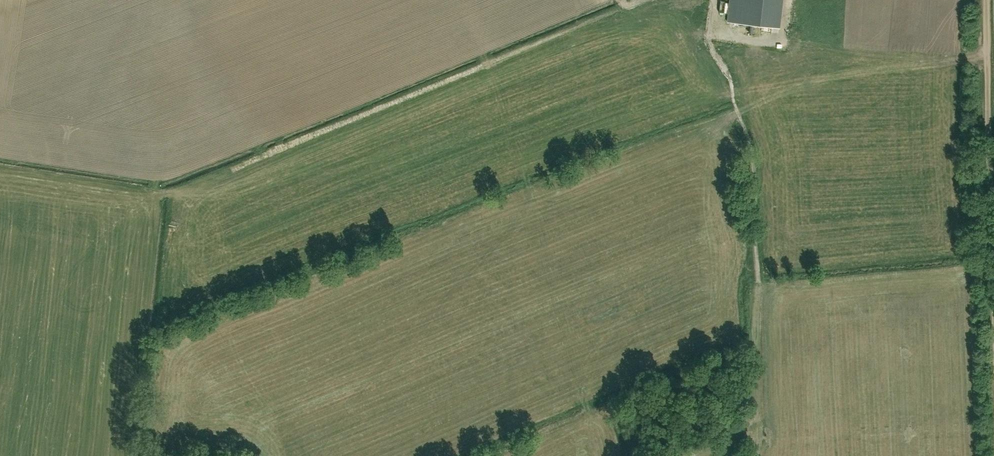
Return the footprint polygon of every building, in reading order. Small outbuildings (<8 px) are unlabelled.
[(728,21),(771,26),(774,0),(730,0),(728,21)]
